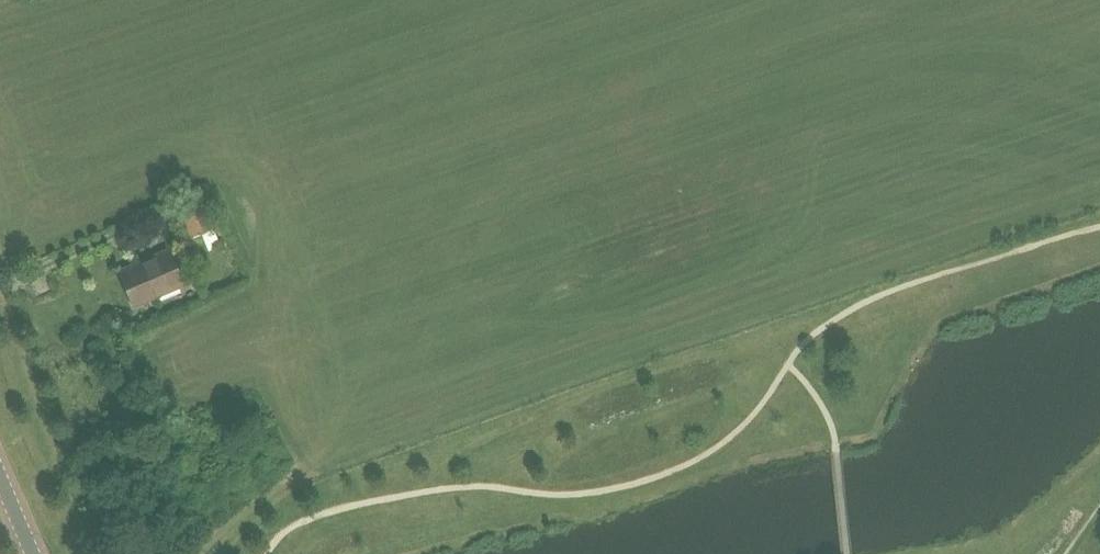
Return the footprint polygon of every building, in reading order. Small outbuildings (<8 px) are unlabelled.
[(225,232),(219,216),(212,219),(202,197),(182,206),(195,236),(215,227),(219,235),(225,232)] [(182,284),(168,250),(119,271),(134,305),(182,284)]
